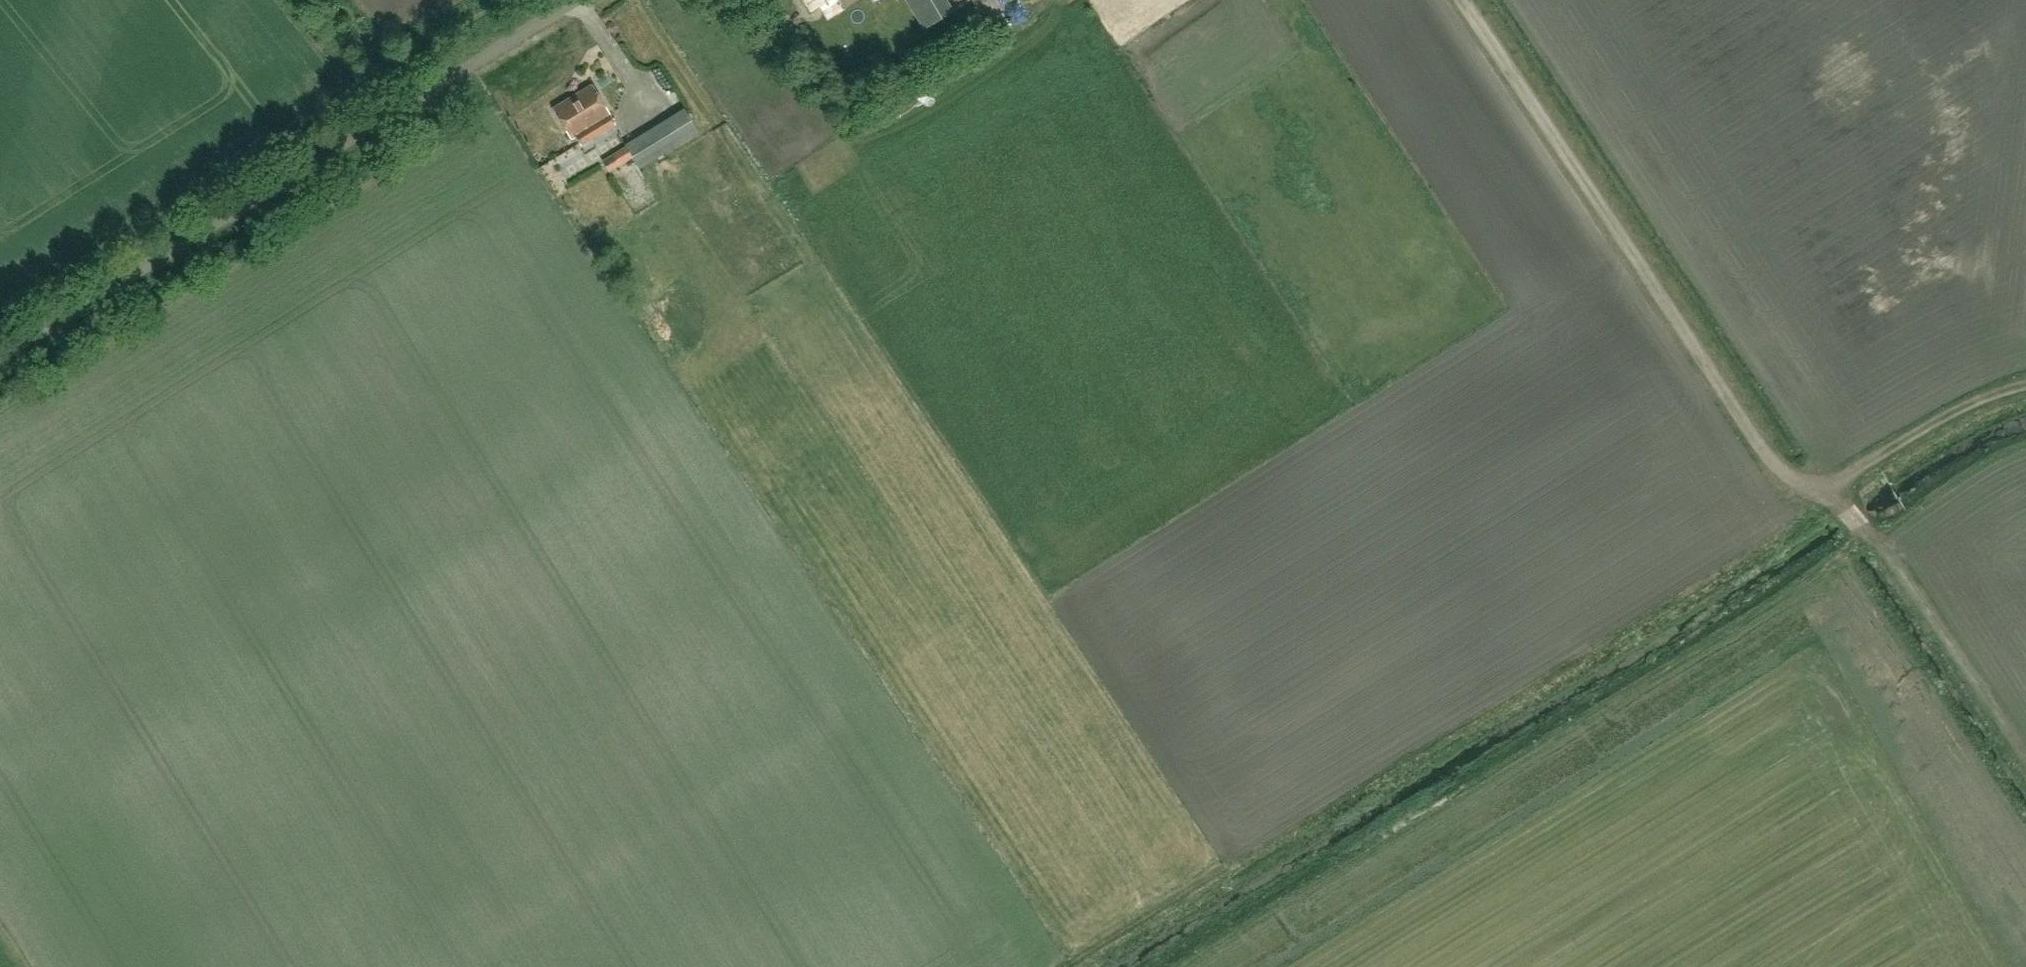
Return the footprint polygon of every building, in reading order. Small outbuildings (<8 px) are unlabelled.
[(924,31),(953,14),(945,0),(905,0),(924,31)] [(582,144),(615,125),(609,116),(610,116),(592,85),(552,109),(570,139),(577,135),(582,144)] [(640,169),(678,146),(665,123),(601,160),(609,173),(634,159),(640,169)]
